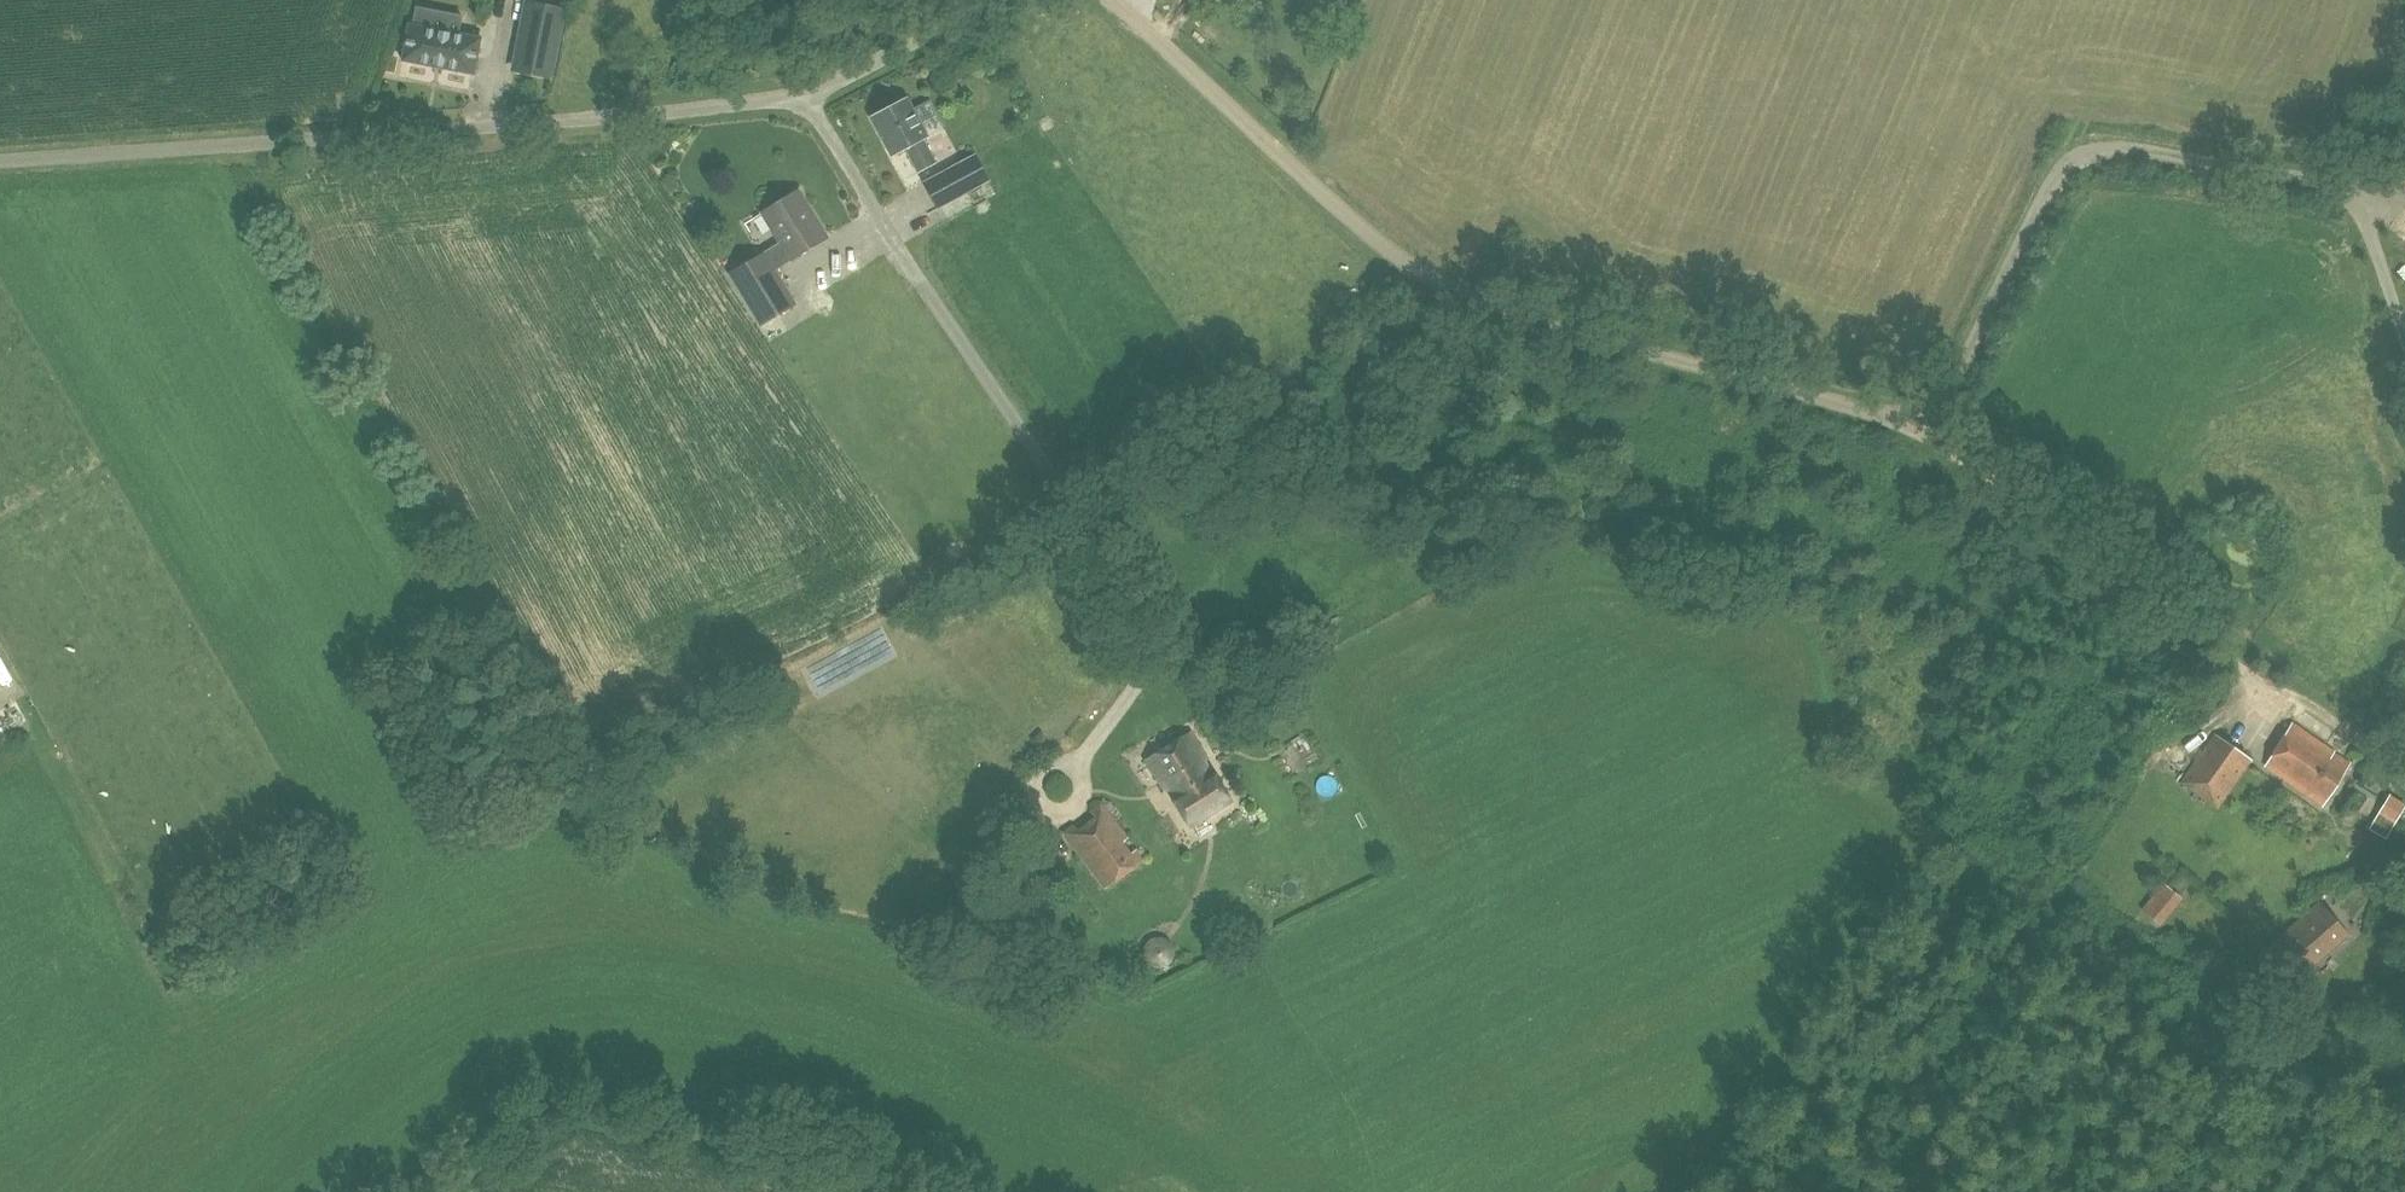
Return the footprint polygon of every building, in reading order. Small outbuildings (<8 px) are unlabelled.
[(551,75),(564,9),(528,2),(515,68),(551,75)] [(475,73),(482,37),(410,23),(403,59),(475,73)] [(936,162),(924,138),(927,136),(908,99),(874,116),(894,154),(908,146),(920,170),(936,162)] [(939,209),(991,181),(976,153),(925,181),(939,209)] [(764,211),(782,241),(732,272),(763,325),(798,304),(777,270),(793,260),(792,258),(827,236),(799,190),(764,211)] [(1513,268),(1517,257),(1510,254),(1506,265),(1513,268)] [(1325,619),(1316,606),(1306,613),(1314,625),(1325,619)] [(2324,804),(2351,763),(2336,752),(2336,751),(2294,723),(2267,764),(2324,804)] [(1230,799),(1205,759),(1208,757),(1191,731),(1146,759),(1165,788),(1168,786),(1191,824),(1230,799)] [(2218,808),(2251,759),(2215,734),(2181,782),(2218,808)] [(1298,757),(1302,774),(1316,770),(1311,754),(1298,757)] [(2380,811),(2396,821),(2404,806),(2404,801),(2391,793),(2380,811)] [(1128,838),(1102,804),(1092,811),(1096,818),(1078,831),(1073,825),(1063,832),(1104,889),(1143,860),(1136,850),(1127,857),(1118,845),(1128,838)] [(2161,924),(2183,898),(2164,883),(2143,910),(2161,924)] [(2176,930),(2197,901),(2186,894),(2166,923),(2176,930)] [(2293,982),(2349,933),(2322,903),(2266,952),(2293,982)]
